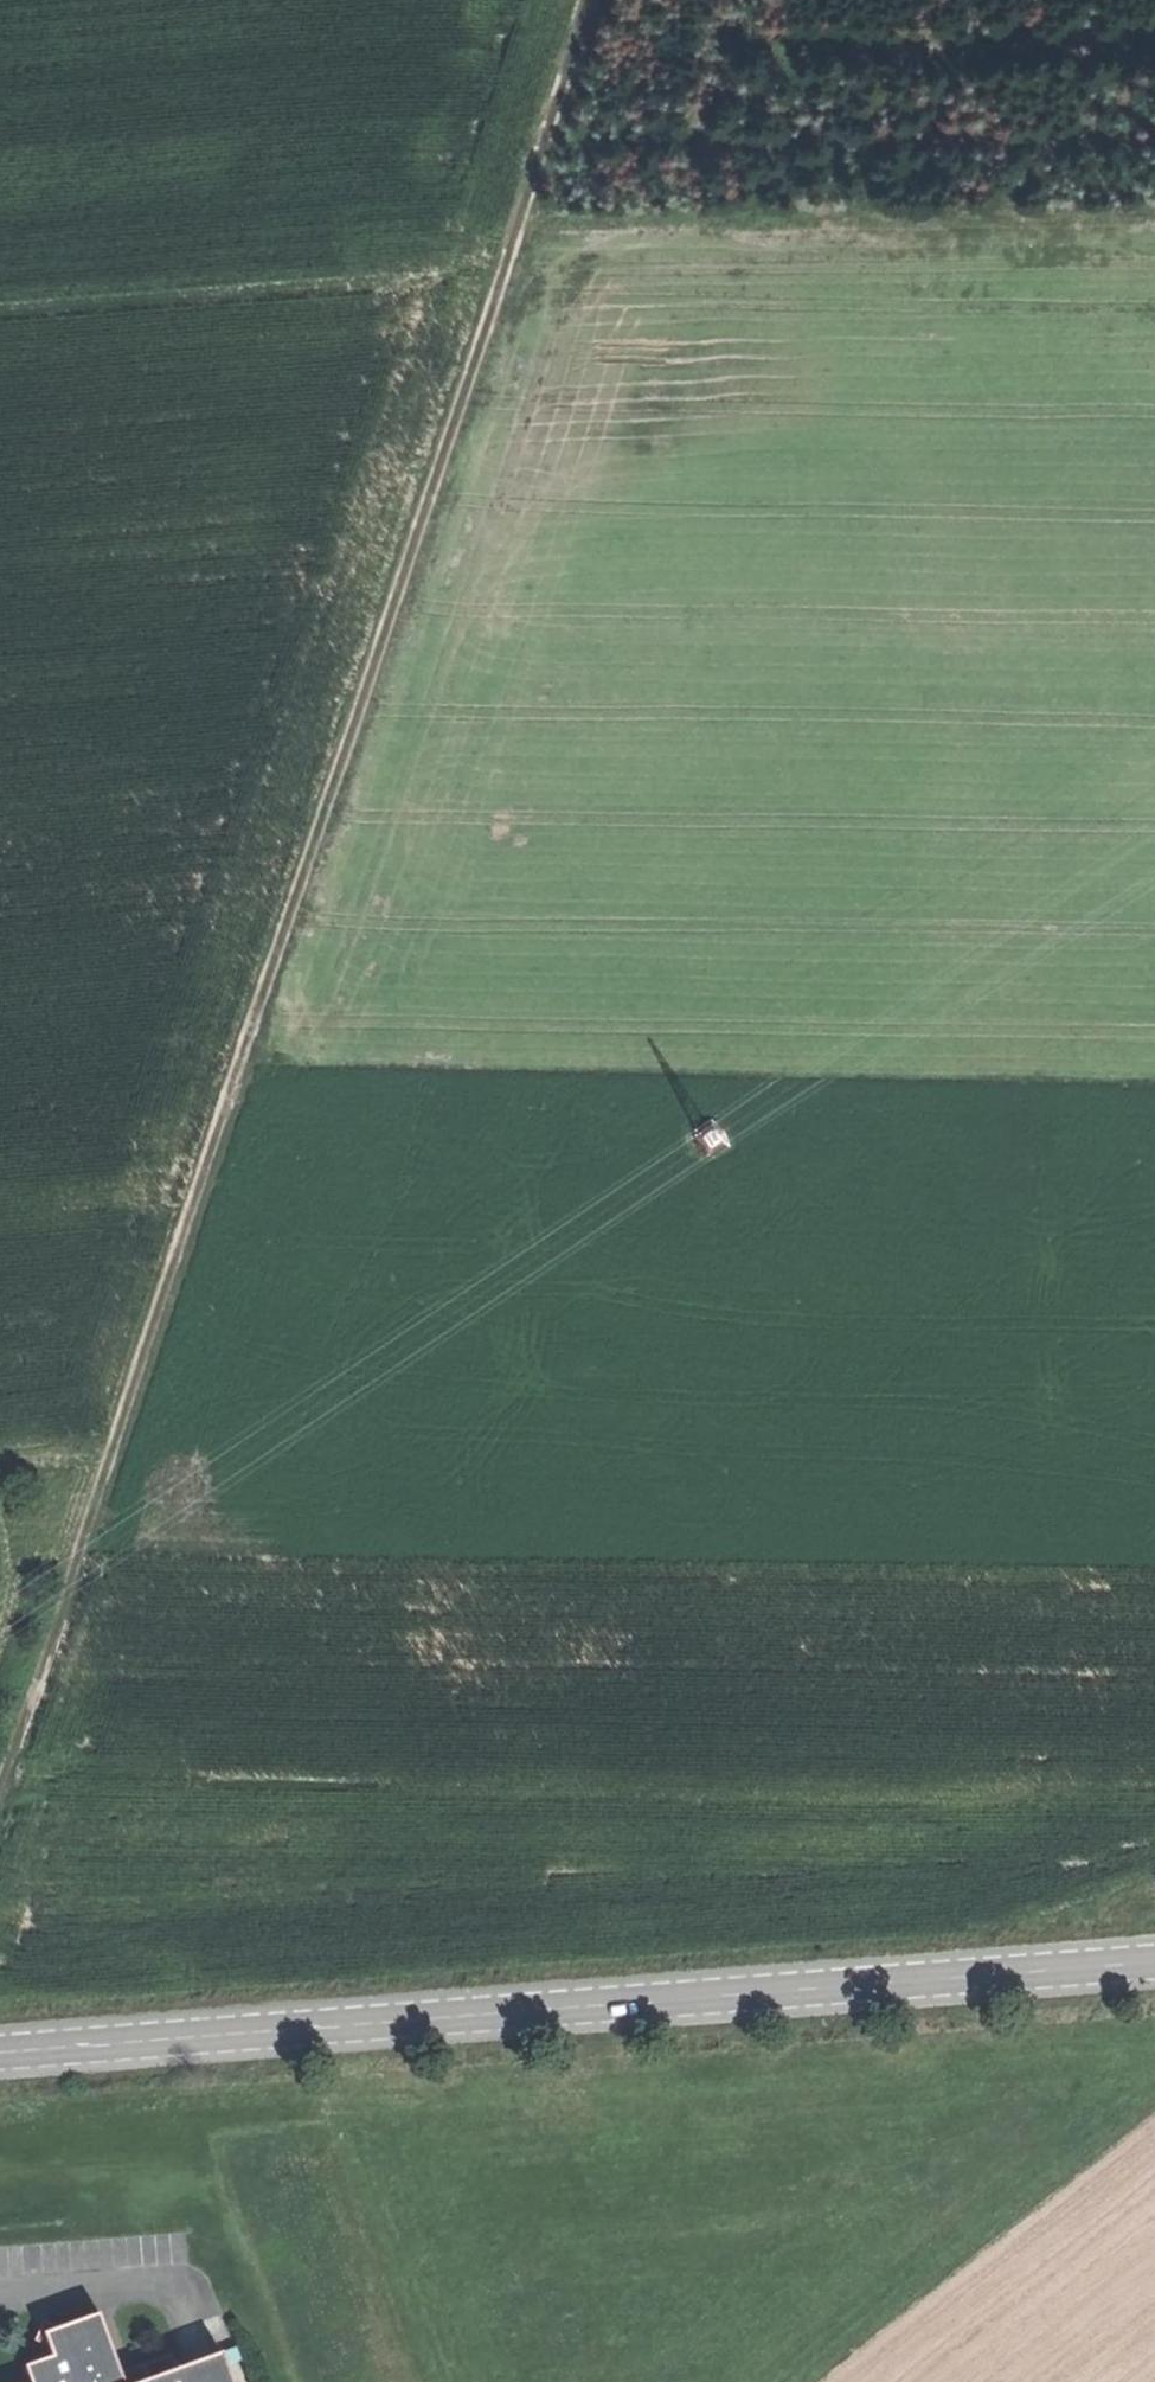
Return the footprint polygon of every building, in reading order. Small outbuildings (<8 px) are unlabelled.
[(49,2338),(47,2342),(50,2350),(23,2360),(30,2380),(26,2381),(232,2381),(220,2347),(174,2364),(169,2350),(142,2360),(147,2373),(125,2381),(120,2368),(98,2306),(60,2320),(49,2338)] [(47,2342),(49,2338),(60,2320),(52,2323),(45,2319),(38,2333),(46,2337),(47,2342)] [(147,2373),(142,2360),(120,2368),(125,2381),(147,2373)]
